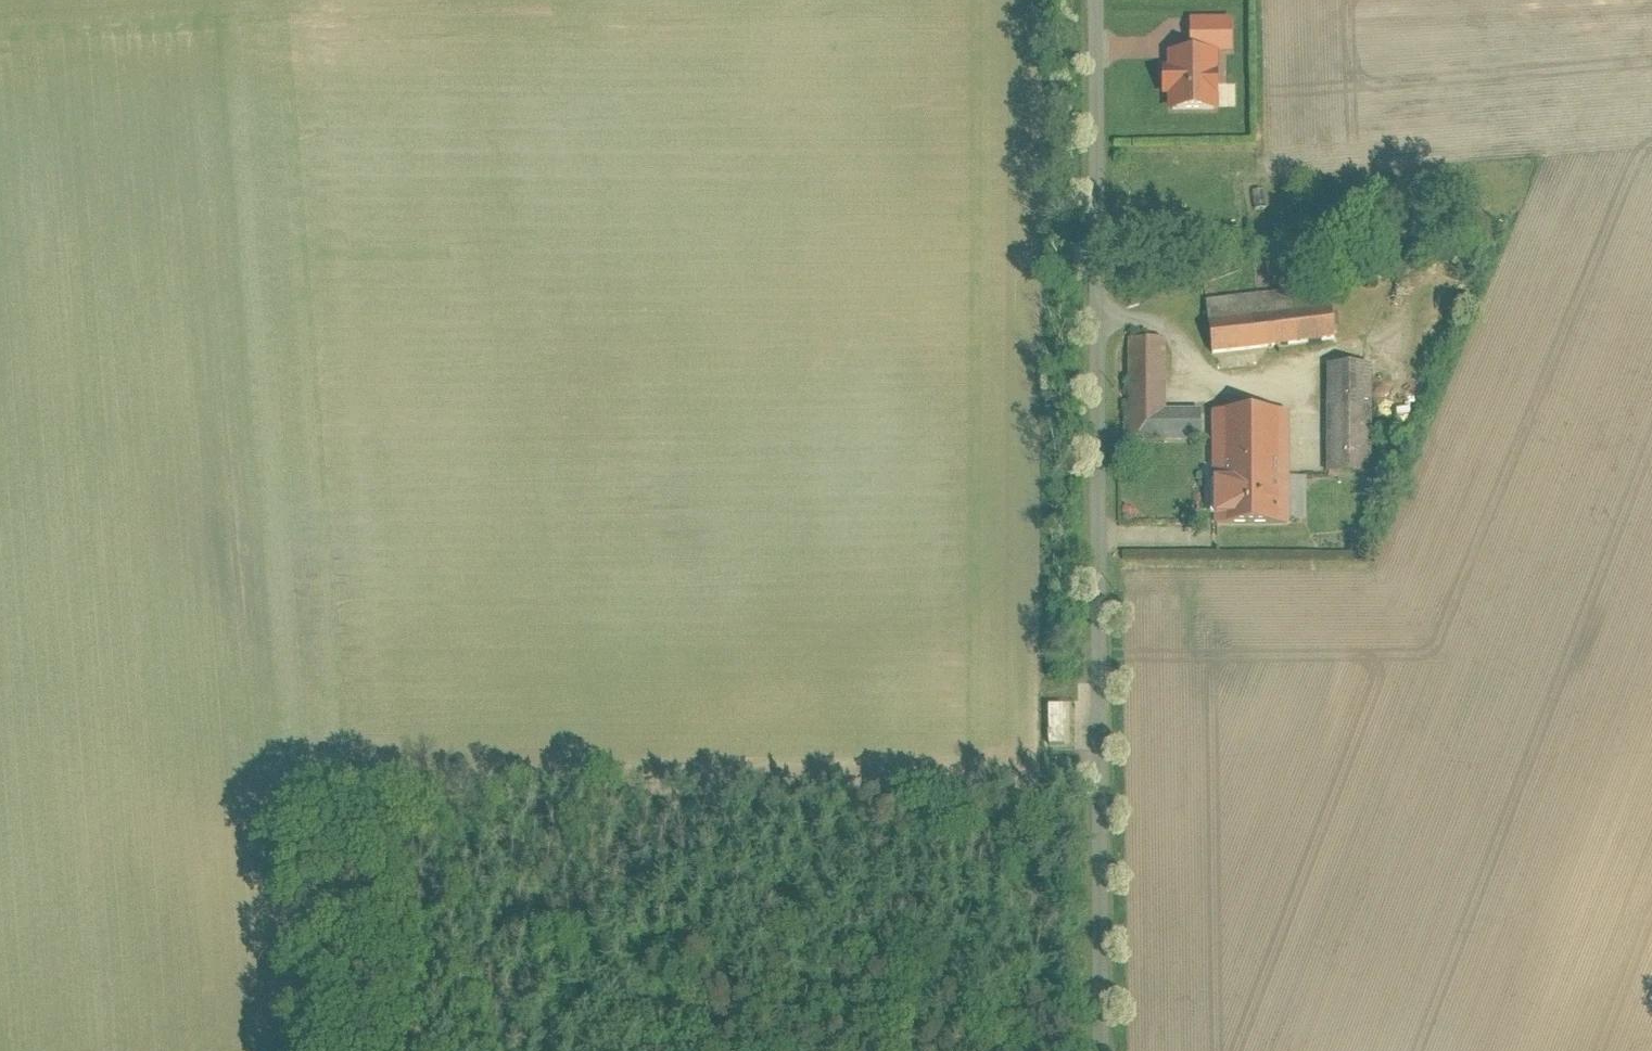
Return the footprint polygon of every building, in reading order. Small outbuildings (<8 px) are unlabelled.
[(1192,24),(1193,58),(1221,58),(1221,60),(1236,60),(1235,23),(1192,24)] [(1193,58),(1168,58),(1168,119),(1221,119),(1221,60),(1221,58),(1193,58)] [(1208,306),(1213,356),(1334,343),(1331,313),(1295,316),(1293,297),(1208,306)] [(1130,438),(1201,438),(1201,415),(1169,415),(1169,343),(1130,343),(1130,438)] [(1329,371),(1327,478),(1371,479),(1372,371),(1329,371)] [(1212,418),(1215,532),(1291,530),(1289,416),(1212,418)] [(1058,705),(1058,746),(1073,745),(1073,704),(1058,705)] [(1048,745),(1057,745),(1056,706),(1047,706),(1048,745)]
